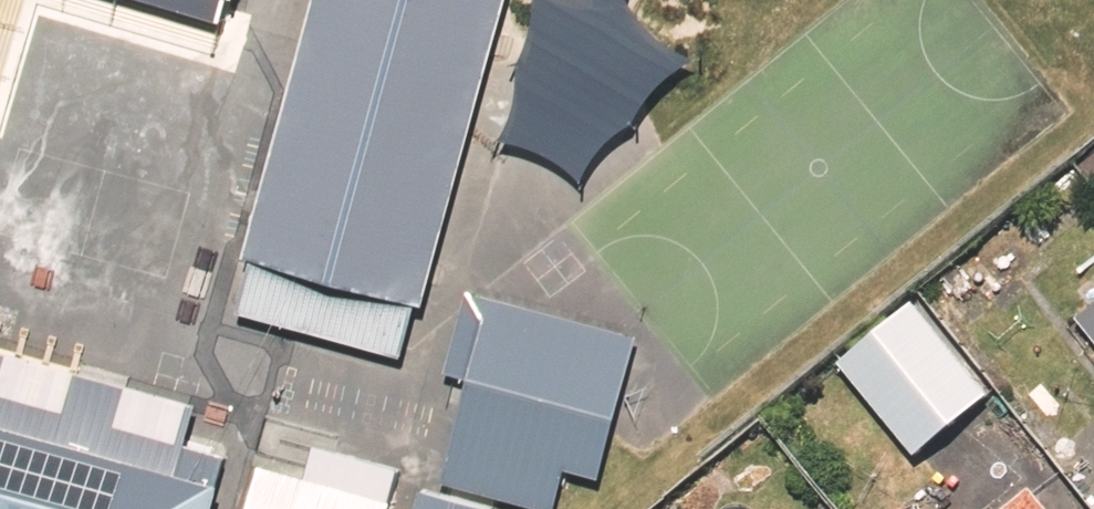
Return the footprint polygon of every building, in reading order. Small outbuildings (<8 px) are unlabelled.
[(232,24),(239,0),(143,0),(232,24)] [(513,0),(318,0),(248,254),(255,256),(419,301),(429,304),(513,0)] [(541,14),(536,34),(529,53),(519,60),(523,70),(524,86),(520,105),(513,123),(506,137),(521,142),(541,149),(560,159),(577,171),(586,182),(595,167),(607,149),(618,137),(630,127),(641,122),(646,110),(653,97),(667,80),(684,66),(706,55),(679,39),(660,21),(649,9),(644,0),(541,0),(541,14)] [(419,301),(255,256),(241,311),(403,355),(419,301)] [(473,377),(446,481),(553,508),(558,508),(570,466),(605,475),(643,334),(471,288),(449,371),(473,377)] [(993,394),(917,302),(841,364),(917,456),(993,394)] [(1081,318),(1093,335),(1093,308),(1081,318)] [(0,346),(0,419),(181,468),(199,401),(0,346)] [(226,480),(181,468),(0,419),(0,508),(218,508),(226,480)] [(317,443),(309,475),(396,499),(405,468),(317,443)] [(265,463),(252,508),(393,508),(396,499),(309,475),(265,463)] [(426,487),(419,508),(498,508),(426,487)] [(1035,490),(1011,508),(1051,508),(1035,490)]
